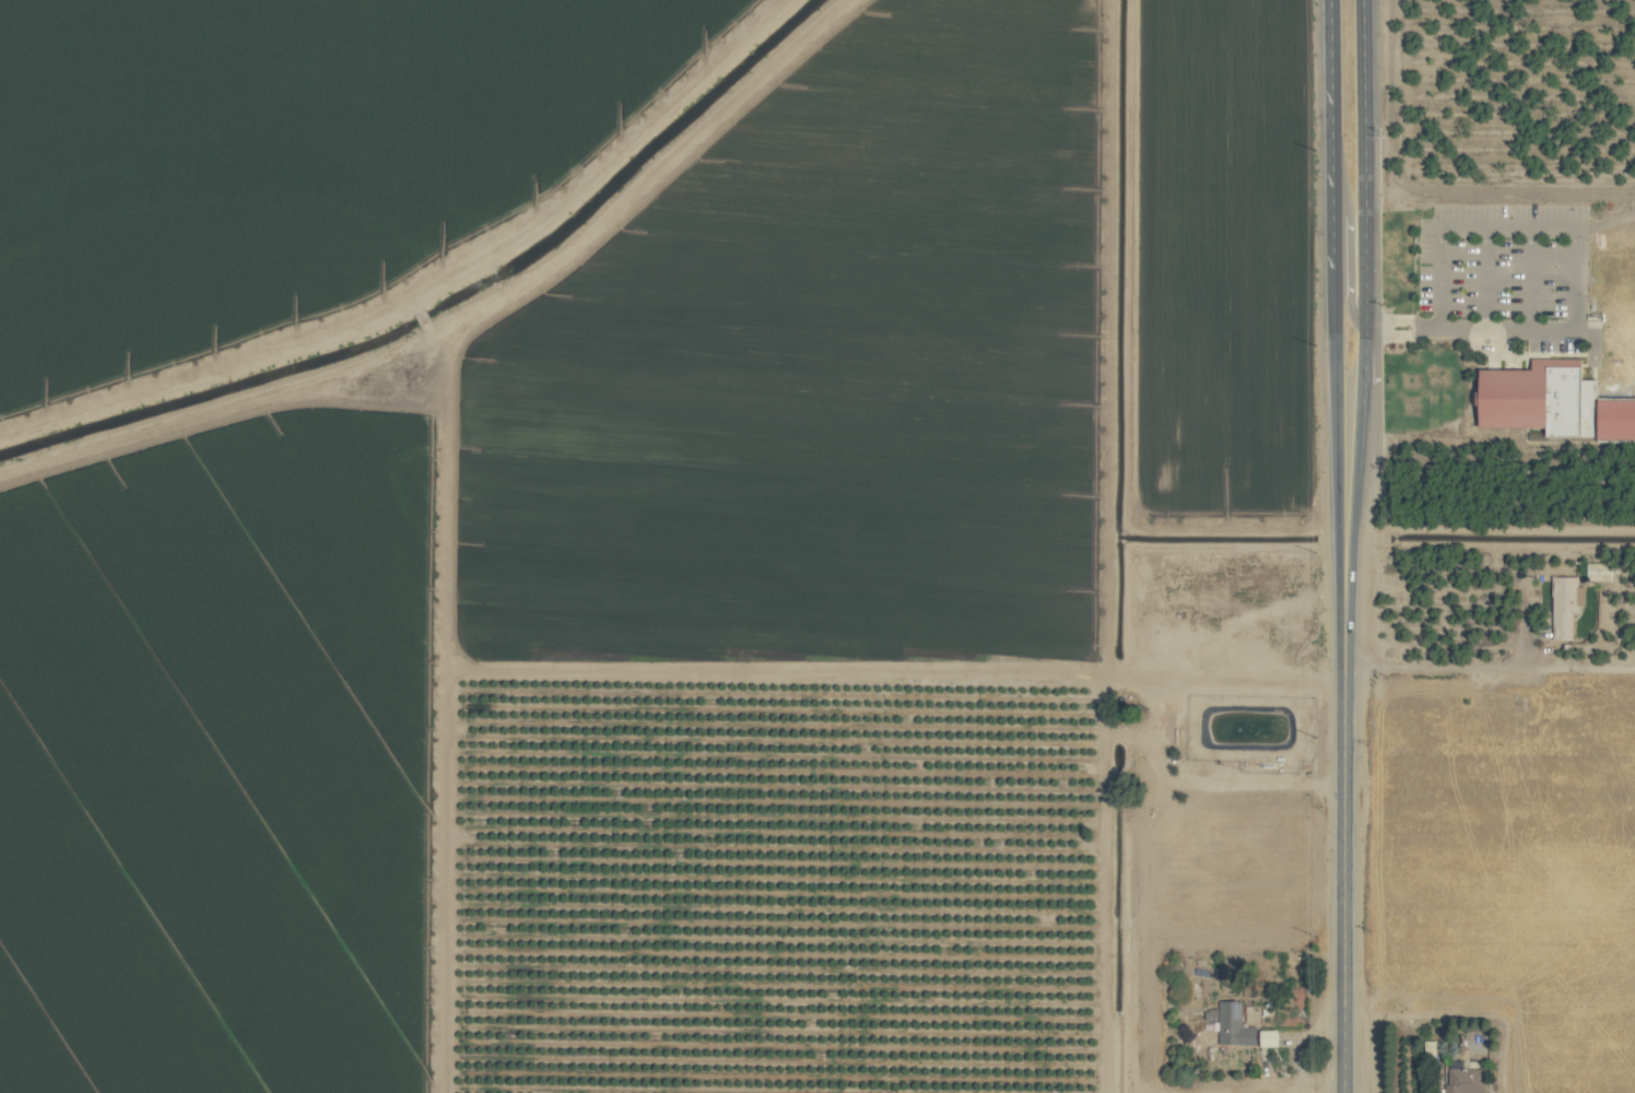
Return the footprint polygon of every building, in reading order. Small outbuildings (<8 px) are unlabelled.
[(1599,436),(1600,379),(1583,379),(1583,359),(1532,358),(1532,370),(1480,369),(1480,427),(1548,428),(1548,435),(1599,436)] [(1579,577),(1552,577),(1553,640),(1573,640),(1573,613),(1584,613),(1584,587),(1579,587),(1579,577)] [(1242,1001),(1219,1001),(1219,1045),(1257,1046),(1257,1027),(1242,1027),(1242,1001)] [(1261,1048),(1280,1047),(1279,1031),(1261,1031),(1261,1048)] [(1486,1070),(1447,1069),(1446,1092),(1486,1092),(1486,1070)]
